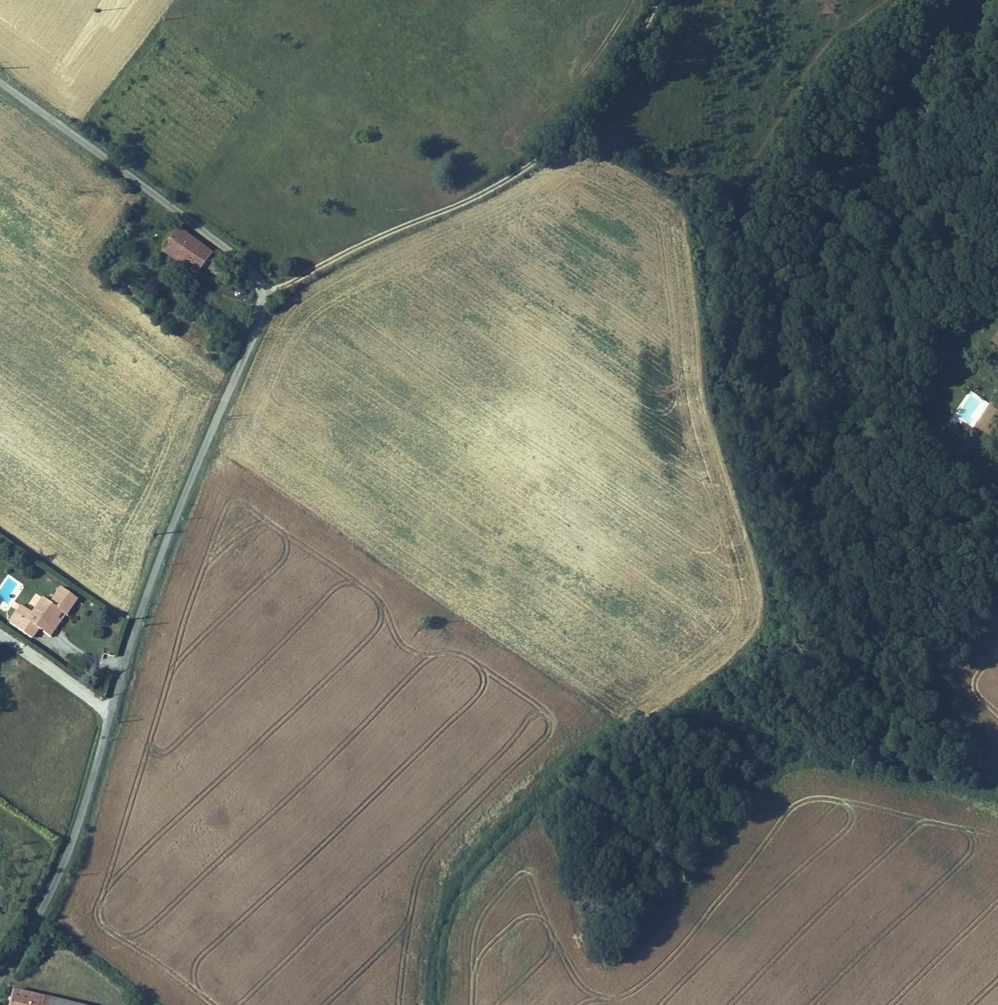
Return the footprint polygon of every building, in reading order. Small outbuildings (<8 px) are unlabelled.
[(247,279),(188,233),(169,257),(203,284),(212,272),(238,291),(247,279)] [(957,420),(950,429),(962,438),(969,428),(957,420)] [(78,605),(65,596),(61,603),(57,600),(47,614),(40,610),(35,617),(32,622),(27,618),(24,622),(19,618),(13,626),(35,642),(40,634),(45,637),(56,622),(63,627),(78,605)] [(25,610),(19,618),(24,622),(27,618),(32,622),(35,617),(25,610)] [(17,1004),(82,1004),(20,991),(17,1004)]
